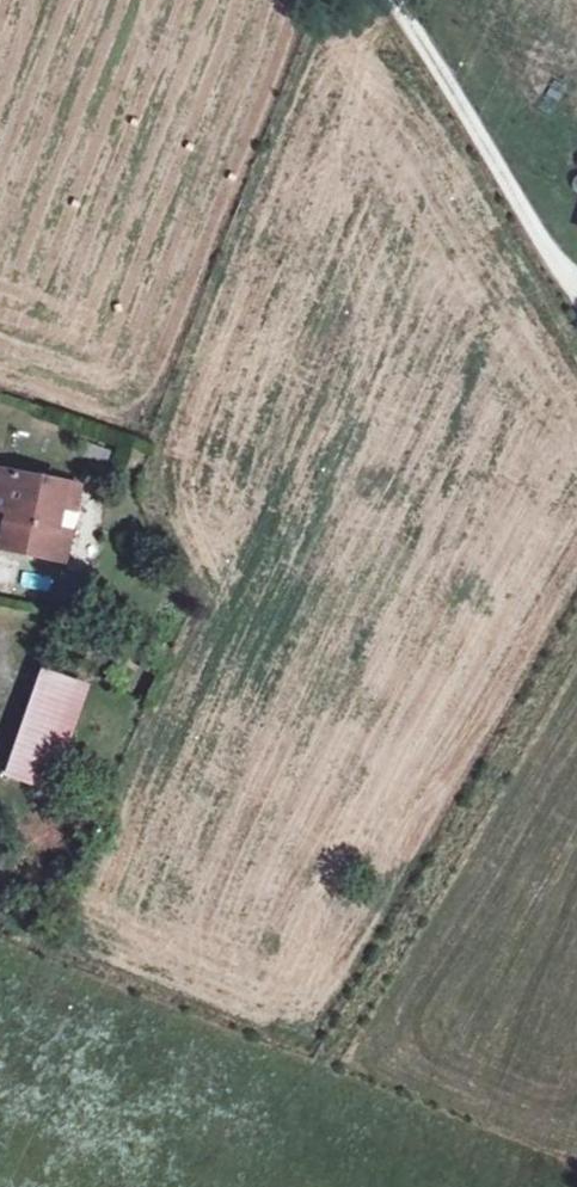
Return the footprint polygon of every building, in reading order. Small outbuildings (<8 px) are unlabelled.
[(120,449),(95,440),(91,453),(115,462),(120,449)] [(0,466),(0,505),(6,506),(9,492),(18,494),(15,508),(8,545),(57,555),(58,552),(63,526),(68,503),(82,506),(86,483),(0,466)] [(18,494),(9,492),(6,506),(15,508),(18,494)] [(77,529),(63,526),(58,552),(72,555),(77,529)] [(31,778),(72,672),(56,665),(13,770),(31,778)] [(72,672),(31,778),(57,788),(100,683),(72,672)]
